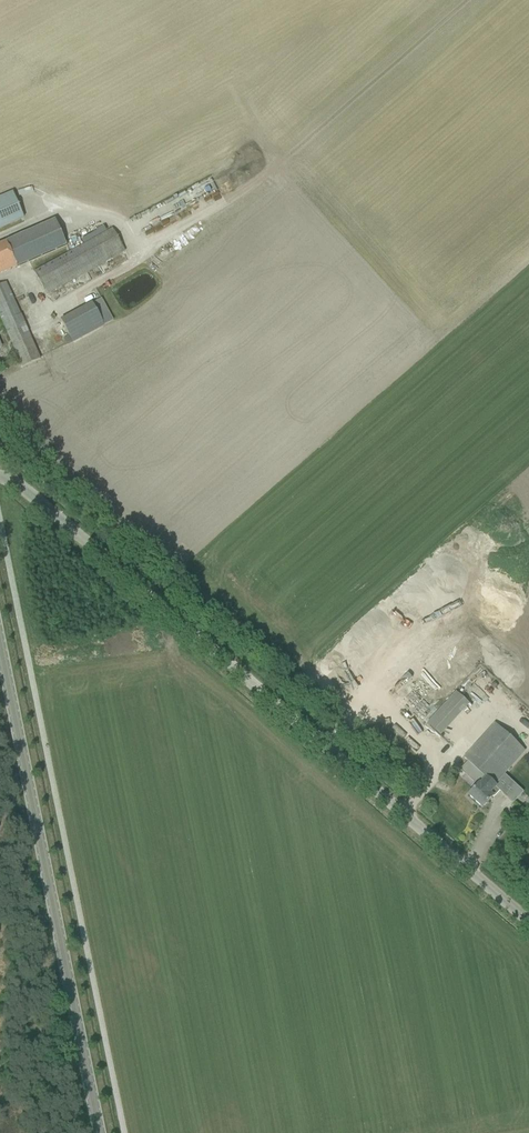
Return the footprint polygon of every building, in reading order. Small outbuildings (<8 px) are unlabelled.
[(23,217),(13,193),(0,198),(0,227),(23,217)] [(66,244),(55,220),(0,244),(0,274),(66,244)] [(34,272),(46,294),(125,251),(112,229),(34,272)] [(6,330),(6,331),(22,367),(40,359),(24,322),(23,320),(18,310),(10,292),(6,283),(0,285),(0,317),(6,330)] [(61,321),(73,342),(104,325),(113,321),(102,298),(92,304),(61,321)] [(426,721),(439,734),(468,702),(455,690),(426,721)] [(468,762),(462,769),(478,784),(468,795),(482,808),(492,797),(493,797),(494,797),(499,791),(493,785),(504,774),(524,752),(513,742),(494,724),(463,758),(468,762)] [(517,786),(506,797),(511,802),(513,803),(523,791),(517,786)]
